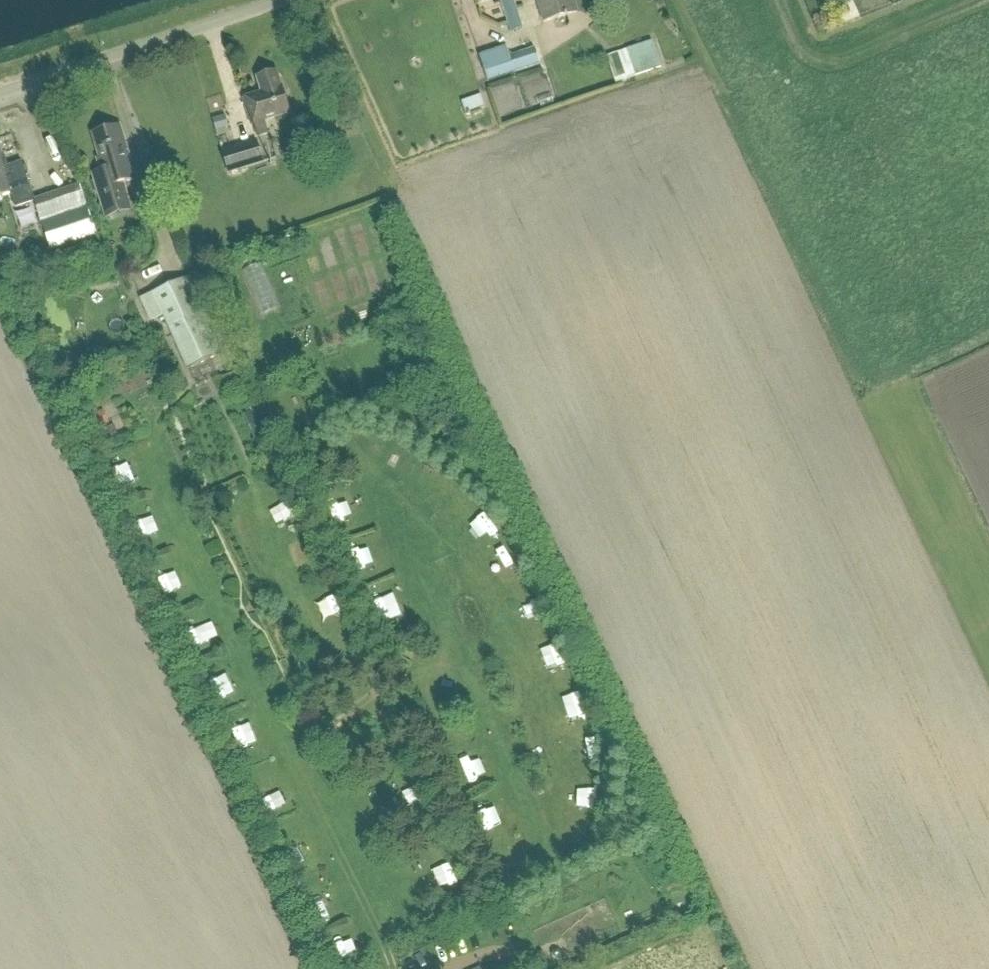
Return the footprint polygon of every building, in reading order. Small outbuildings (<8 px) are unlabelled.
[(514,0),(501,0),(512,33),(524,29),(514,0)] [(544,24),(578,14),(573,0),(536,0),(544,24)] [(625,76),(663,69),(658,41),(620,48),(625,76)] [(510,58),(507,48),(480,57),(489,84),(542,66),(536,49),(510,58)] [(281,87),(277,72),(257,78),(262,93),(244,99),(252,126),(254,125),(257,138),(269,134),(265,122),(291,114),(282,87),(281,87)] [(466,99),(470,110),(486,104),(482,93),(466,99)] [(110,188),(113,199),(124,196),(121,184),(137,179),(120,127),(93,135),(100,158),(96,159),(105,189),(110,188)] [(264,163),(257,141),(223,152),(230,174),(264,163)] [(11,194),(16,209),(35,202),(42,224),(51,252),(80,242),(85,257),(102,251),(97,236),(81,186),(35,201),(22,162),(7,167),(0,146),(0,197),(11,194)] [(212,323),(192,276),(141,298),(152,322),(165,317),(188,369),(222,354),(219,348),(221,347),(217,336),(214,337),(209,324),(212,323)] [(287,510),(288,492),(270,490),(269,509),(287,510)] [(338,532),(356,528),(352,509),(334,513),(338,532)] [(370,555),(353,563),(360,579),(378,571),(370,555)]
